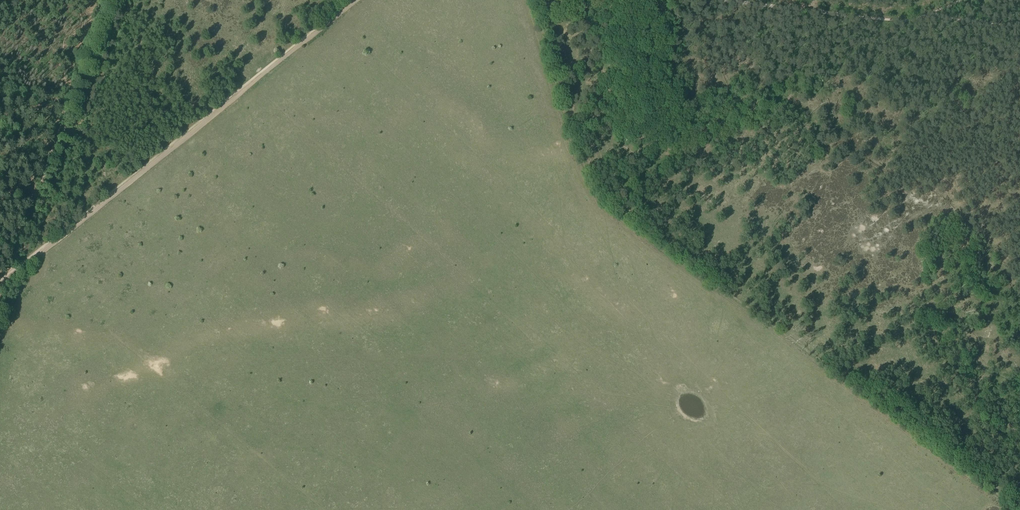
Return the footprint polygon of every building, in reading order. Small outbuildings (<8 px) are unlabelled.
[(172,140),(160,150),(162,152),(174,142),(172,140)]
